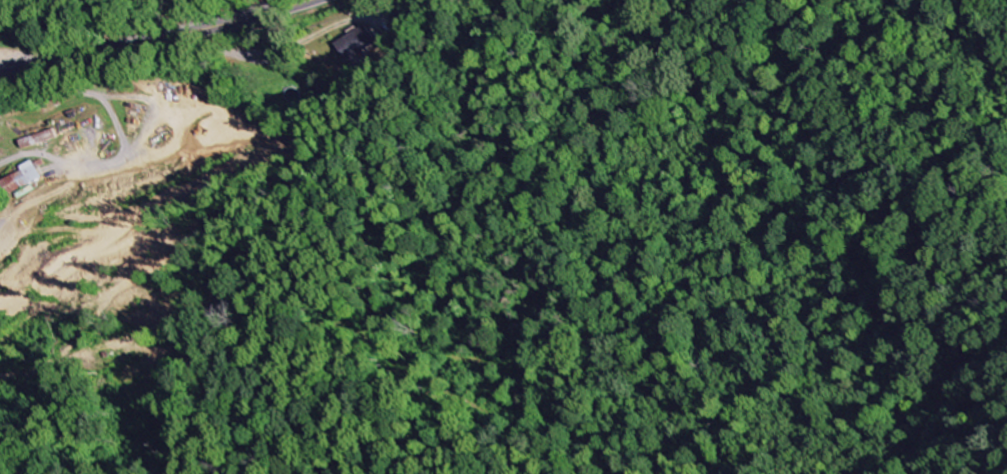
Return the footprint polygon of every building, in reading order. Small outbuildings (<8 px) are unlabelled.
[(380,44),(370,26),(338,44),(348,62),(380,44)] [(40,177),(33,161),(19,167),(21,172),(2,181),(7,193),(40,177)]
